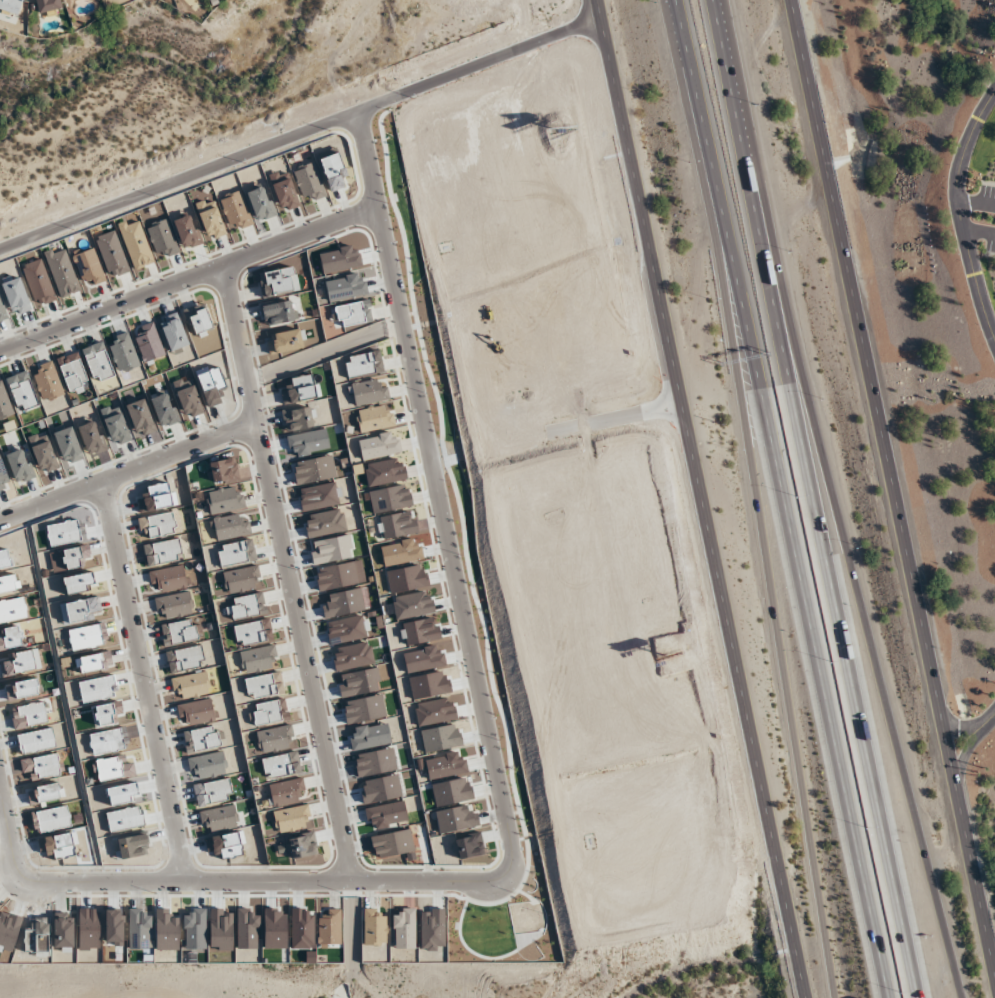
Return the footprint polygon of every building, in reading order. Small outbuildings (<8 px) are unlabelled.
[(16,14),(21,0),(0,0),(0,8),(16,14)] [(40,15),(62,10),(59,0),(36,0),(40,15)]
